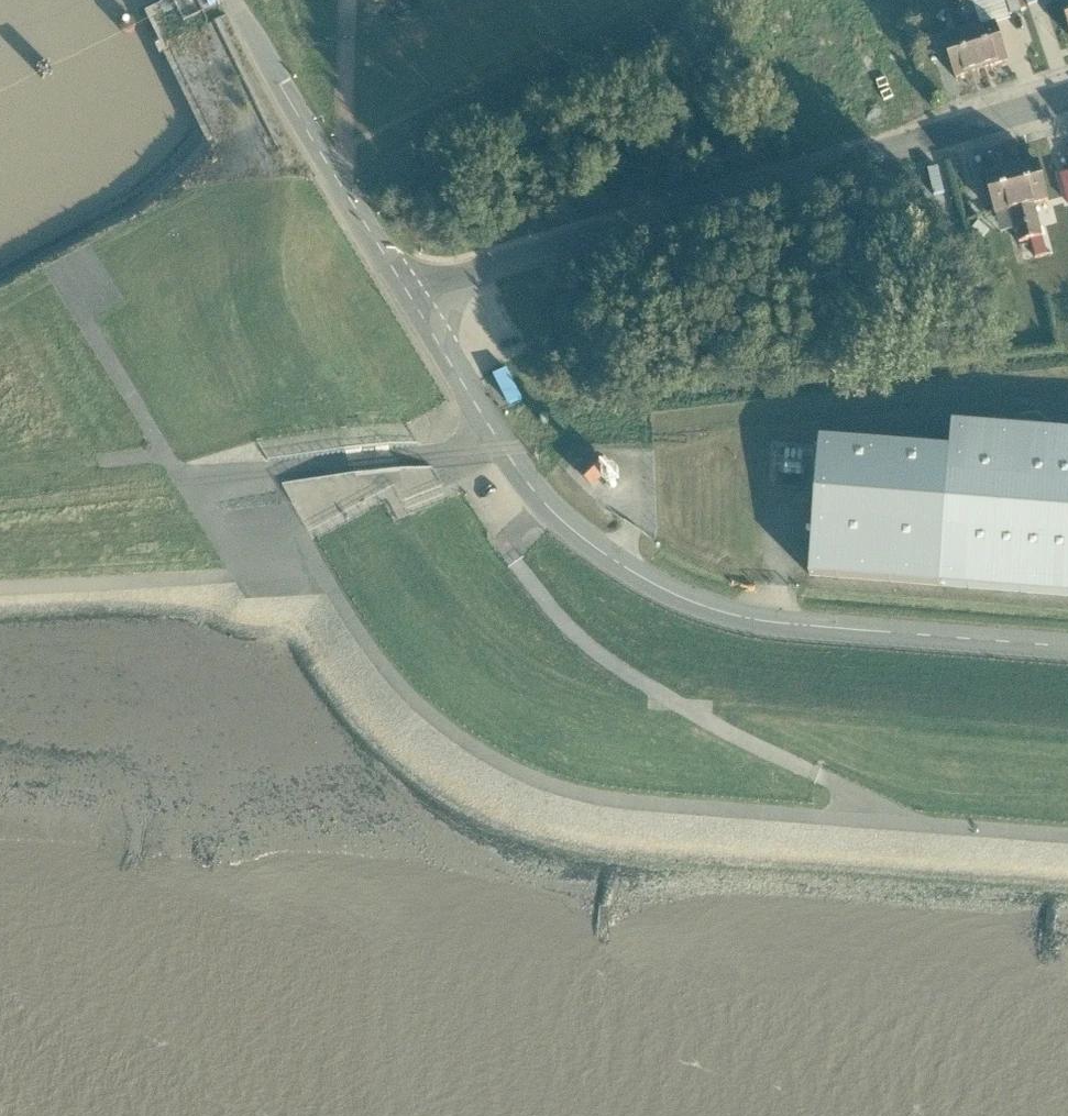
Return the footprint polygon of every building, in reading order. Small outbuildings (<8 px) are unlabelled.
[(957,2),(981,73),(1008,64),(994,24),(980,29),(970,0),(964,0),(957,2)] [(1058,1),(1067,33),(1067,0),(1060,0),(1058,1)] [(953,83),(981,73),(957,2),(945,7),(955,38),(940,43),(953,83)] [(1036,162),(1010,168),(1031,240),(1044,236),(1035,203),(1046,201),(1036,162)] [(1018,243),(1031,240),(1010,168),(985,175),(994,213),(1009,209),(1018,243)] [(1058,174),(1067,208),(1067,171),(1058,174)] [(932,189),(939,217),(954,214),(946,186),(932,189)] [(1048,296),(1067,293),(1067,283),(1066,272),(1044,276),(1048,296)] [(521,399),(505,369),(491,376),(506,406),(521,399)] [(956,424),(952,452),(818,439),(805,580),(1067,599),(1067,433),(956,424)] [(592,487),(611,467),(600,456),(581,476),(592,487)] [(617,489),(618,486),(617,484),(616,482),(614,480),(611,480),(609,480),(606,480),(604,482),(603,484),(603,487),(603,489),(604,492),(606,493),(608,494),(611,494),(613,494),(615,493),(617,491),(617,489)]
